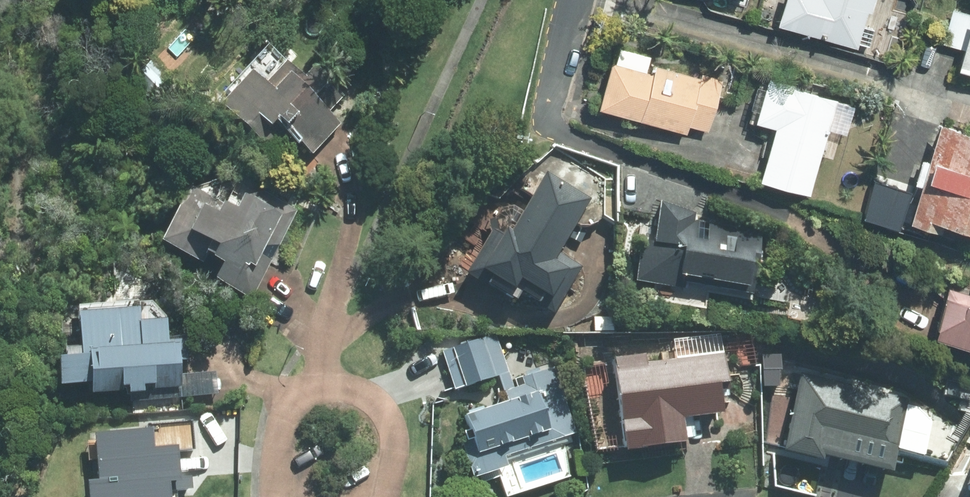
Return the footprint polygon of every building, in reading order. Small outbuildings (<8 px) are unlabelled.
[(773,22),(855,47),(866,10),(870,11),(873,0),(780,0),(773,22)] [(951,7),(941,42),(959,48),(954,66),(969,71),(969,12),(951,7)] [(651,67),(610,55),(595,106),(684,132),(686,123),(707,129),(721,78),(699,71),(698,76),(653,63),(651,67)] [(268,119),(310,156),(339,125),(311,99),(318,92),(282,60),(260,84),(246,72),(216,105),(251,137),(268,119)] [(786,80),(767,74),(753,117),(773,123),(757,176),(806,191),(834,100),(789,86),(786,80)] [(937,121),(906,219),(936,228),(939,219),(969,228),(969,131),(937,121)] [(587,199),(544,172),(521,209),(511,203),(466,274),(514,304),(519,295),(549,314),(579,268),(554,252),(587,199)] [(229,210),(182,186),(153,244),(211,274),(207,280),(249,302),(295,214),(256,194),(236,196),(229,210)] [(694,214),(660,203),(652,244),(639,243),(633,281),(655,285),(652,298),(701,307),(704,292),(749,300),(762,232),(693,222),(694,214)] [(930,334),(969,347),(969,295),(945,287),(930,334)] [(144,303),(72,309),(75,347),(53,359),(55,385),(85,383),(86,396),(180,387),(182,405),(216,402),(213,373),(177,376),(174,341),(162,342),(160,321),(144,303)] [(441,352),(453,390),(509,372),(497,335),(441,352)] [(725,384),(722,354),(643,364),(642,356),(610,360),(622,451),(682,444),(680,420),(720,415),(717,385),(725,384)] [(907,400),(798,373),(778,451),(819,461),(820,456),(889,473),(907,400)] [(502,457),(575,434),(560,386),(451,420),(470,479),(506,468),(502,457)] [(173,448),(147,450),(145,434),(129,436),(128,431),(89,434),(93,479),(83,480),(85,496),(166,496),(165,482),(176,482),(173,448)]
